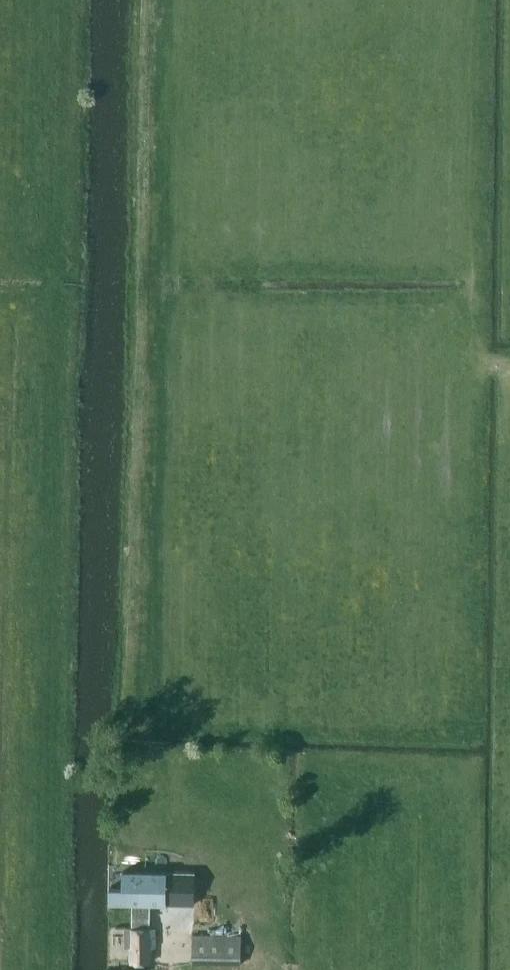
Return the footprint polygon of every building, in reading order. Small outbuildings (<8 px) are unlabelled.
[(130,962),(151,962),(151,947),(155,947),(155,928),(151,928),(151,922),(158,922),(158,905),(131,904),(130,928),(126,928),(126,946),(130,946),(130,962)] [(192,964),(242,964),(242,934),(193,933),(192,964)]
